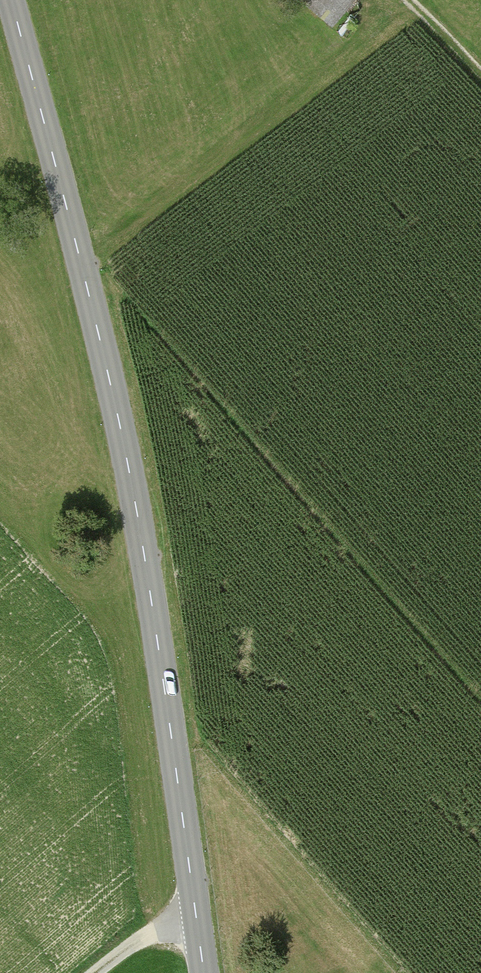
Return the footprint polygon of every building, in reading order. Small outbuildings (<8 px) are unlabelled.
[(340,13),(351,0),(324,0),(340,13)]
